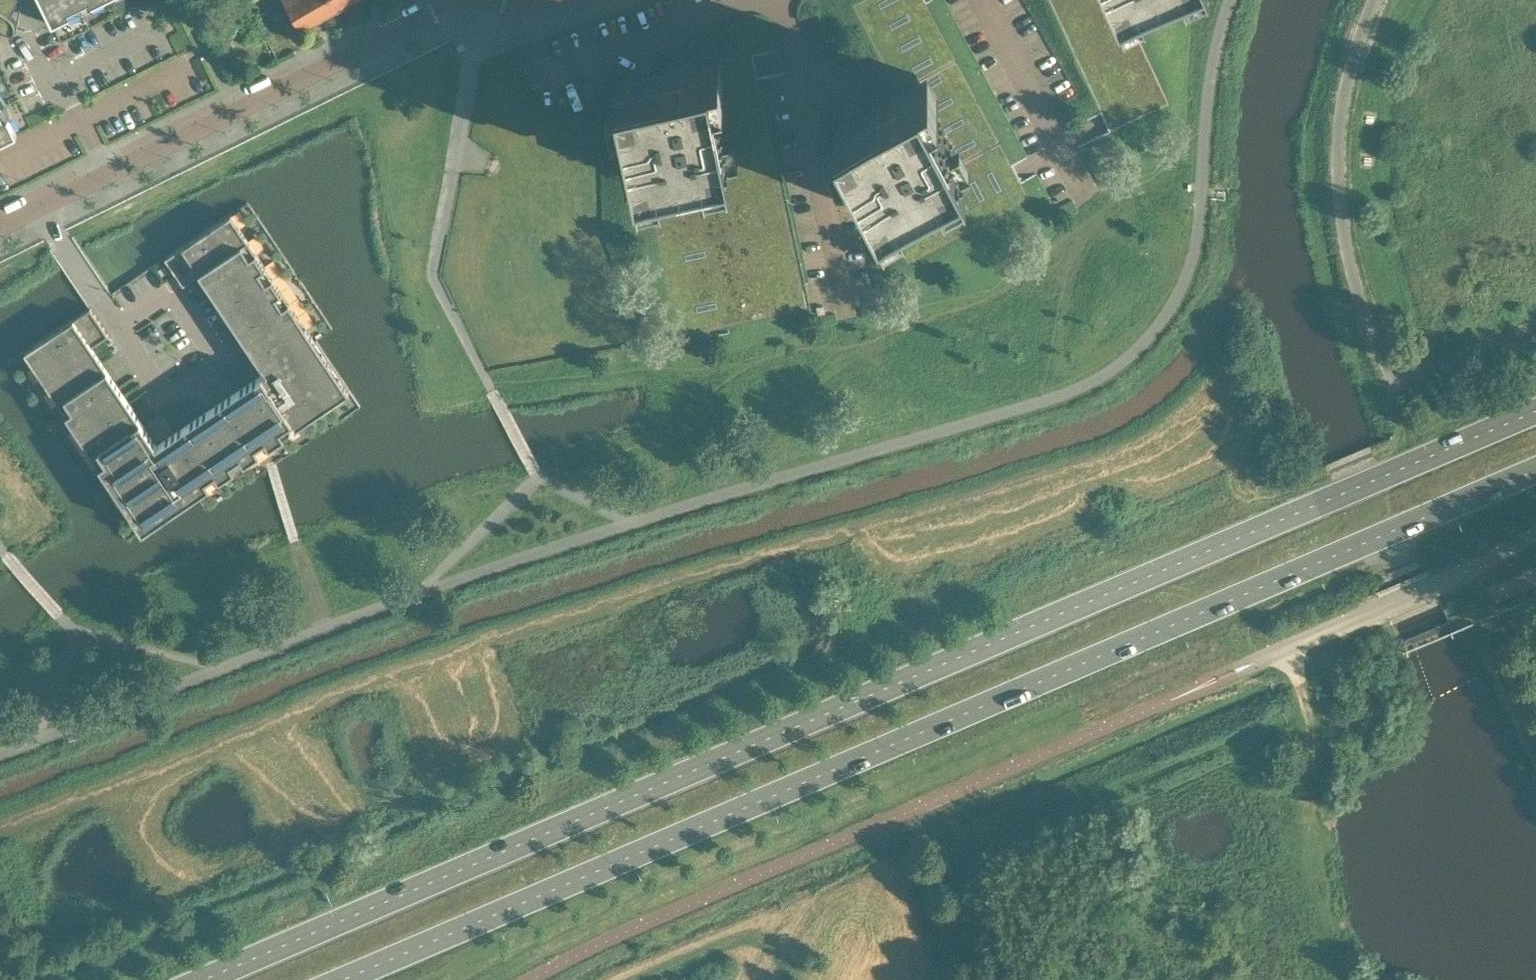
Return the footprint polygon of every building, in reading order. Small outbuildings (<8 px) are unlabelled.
[(11,35),(9,38),(10,38),(11,38),(12,36),(13,35),(14,34),(14,32),(14,31),(15,29),(15,28),(14,26),(14,25),(14,24),(13,22),(12,20),(10,19),(7,16),(10,12),(12,13),(16,1),(16,0),(0,0),(0,27),(11,35)] [(52,24),(70,16),(67,11),(90,0),(40,0),(52,24)] [(302,30),(353,0),(285,0),(302,30)] [(927,5),(925,0),(863,0),(853,5),(898,90),(917,80),(962,164),(879,208),(909,265),(1031,200),(1023,185),(1014,167),(927,5)] [(1122,0),(1048,0),(1103,118),(1110,132),(1170,105),(1122,0)] [(759,82),(758,77),(754,59),(753,54),(710,63),(729,151),(643,170),(679,337),(808,309),(805,295),(787,212),(785,203),(769,128),(766,116),(759,82)] [(729,151),(710,63),(709,59),(653,71),(616,79),(636,171),(643,170),(729,151)] [(898,90),(877,101),(833,124),(878,209),(879,208),(962,164),(917,80),(898,90)] [(17,135),(8,117),(3,120),(0,113),(0,143),(17,135)] [(223,220),(222,219),(165,258),(183,285),(201,273),(266,371),(194,419),(194,418),(185,424),(180,417),(171,423),(170,422),(169,423),(175,432),(157,444),(91,346),(109,334),(91,307),(33,346),(25,351),(143,528),(193,494),(348,390),(317,344),(231,214),(223,220)]
